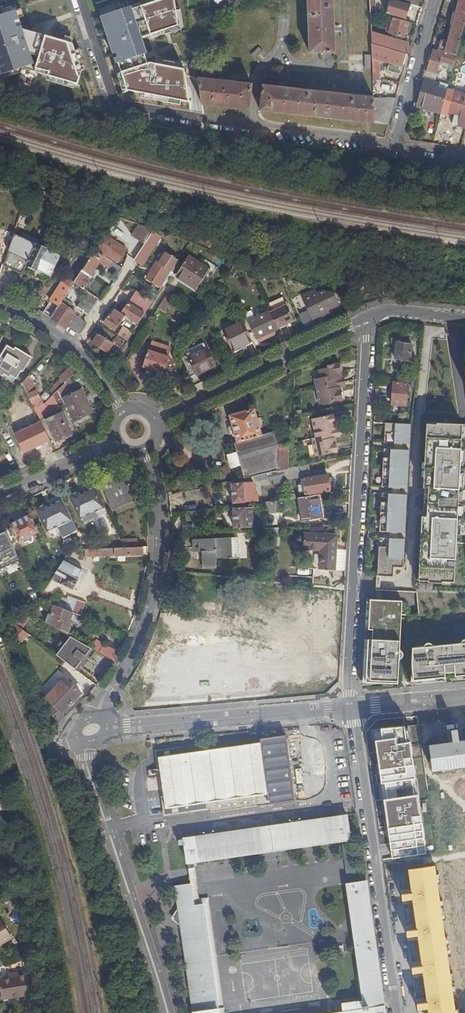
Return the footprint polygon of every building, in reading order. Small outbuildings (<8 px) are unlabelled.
[(144,38),(179,26),(176,0),(163,0),(134,10),(144,38)] [(333,0),(308,0),(310,55),(336,54),(333,0)] [(412,6),(391,0),(388,14),(408,20),(412,6)] [(464,26),(464,2),(460,1),(448,45),(446,54),(457,57),(464,26)] [(149,54),(144,38),(134,10),(133,7),(102,17),(117,64),(120,63),(146,54),(149,54)] [(20,12),(0,20),(0,52),(10,78),(30,70),(41,65),(29,34),(20,12)] [(410,35),(413,25),(390,18),(388,26),(392,27),(390,35),(405,39),(407,34),(410,35)] [(55,42),(29,34),(41,65),(30,70),(46,75),(55,42)] [(372,37),(373,46),(388,50),(390,42),(372,37)] [(76,48),(55,42),(46,75),(87,88),(89,84),(76,48)] [(440,52),(446,54),(448,45),(442,43),(440,52)] [(373,46),(374,74),(380,74),(379,61),(390,65),(388,72),(401,75),(406,56),(388,50),(373,46)] [(255,61),(264,53),(259,48),(251,56),(255,61)] [(425,71),(423,79),(435,82),(441,63),(454,67),(456,58),(434,51),(428,72),(425,71)] [(123,72),(149,64),(146,54),(120,63),(123,72)] [(149,64),(123,72),(129,90),(191,102),(186,69),(151,63),(149,64)] [(203,104),(203,105),(249,111),(252,86),(199,80),(203,104)] [(418,106),(442,112),(447,92),(439,90),(440,86),(425,82),(418,106)] [(261,112),(375,125),(374,100),(264,87),(261,112)] [(464,118),(464,96),(454,93),(449,113),(464,118)] [(375,125),(389,128),(397,100),(374,100),(375,125)] [(29,194),(31,188),(13,182),(12,187),(29,194)] [(29,218),(21,215),(18,225),(25,227),(29,218)] [(123,222),(118,219),(107,235),(112,238),(123,222)] [(145,246),(153,234),(145,229),(137,241),(145,246)] [(161,239),(153,234),(145,246),(135,262),(137,263),(143,267),(161,239)] [(110,240),(106,237),(97,250),(102,253),(110,240)] [(128,251),(110,240),(102,253),(119,264),(128,251)] [(50,278),(60,257),(37,246),(27,267),(50,278)] [(119,277),(123,270),(96,252),(78,279),(74,284),(84,290),(92,279),(91,278),(95,272),(96,272),(101,264),(109,269),(108,270),(119,277)] [(159,266),(167,254),(165,252),(157,265),(159,266)] [(178,264),(179,262),(167,254),(159,266),(157,265),(148,279),(163,289),(174,271),(178,264)] [(206,278),(212,269),(191,256),(178,276),(199,289),(206,278)] [(217,273),(212,269),(206,278),(211,281),(217,273)] [(74,284),(78,279),(72,276),(65,286),(63,284),(50,302),(51,303),(44,315),(51,319),(64,299),(72,287),(74,284)] [(86,291),(84,290),(74,284),(72,287),(83,295),(86,291)] [(364,301),(364,299),(366,290),(354,287),(352,298),(364,301)] [(333,294),(322,293),(315,290),(302,297),(314,322),(330,315),(327,309),(338,303),(333,294)] [(88,316),(99,300),(87,293),(77,309),(88,316)] [(139,326),(153,304),(136,293),(122,315),(126,318),(139,326)] [(184,322),(192,310),(169,296),(161,307),(184,322)] [(64,299),(51,319),(66,330),(68,327),(79,335),(87,324),(75,316),(76,314),(69,310),(72,305),(64,299)] [(273,313),(286,307),(283,300),(269,307),(273,313)] [(273,313),(271,315),(278,331),(294,323),(286,307),(273,313)] [(122,315),(116,311),(112,318),(110,317),(105,324),(117,332),(126,318),(122,315)] [(278,331),(271,315),(257,321),(252,313),(245,317),(257,341),(278,331)] [(308,333),(315,330),(308,316),(301,319),(308,333)] [(233,353),(253,343),(244,324),(224,333),(233,353)] [(117,335),(128,342),(131,338),(119,331),(117,335)] [(99,335),(95,333),(89,341),(94,344),(99,335)] [(93,345),(117,359),(125,348),(123,347),(126,343),(117,338),(116,339),(114,338),(112,340),(106,336),(104,339),(99,335),(94,344),(93,345)] [(144,368),(164,375),(170,358),(169,358),(171,350),(153,344),(150,352),(149,352),(144,368)] [(33,360),(10,345),(1,360),(3,361),(0,366),(0,374),(5,377),(7,375),(12,378),(14,375),(19,379),(24,371),(26,372),(33,360)] [(396,361),(411,362),(413,347),(398,345),(396,361)] [(192,364),(185,367),(190,379),(216,367),(208,351),(190,359),(192,364)] [(344,402),(342,389),(341,385),(342,385),(342,380),(345,380),(344,379),(342,365),(330,367),(330,370),(321,372),(322,380),(317,381),(322,407),(344,402)] [(79,373),(73,367),(60,379),(60,382),(50,392),(54,396),(66,385),(79,373)] [(417,383),(418,375),(403,374),(402,381),(417,383)] [(41,400),(29,377),(23,384),(27,393),(35,410),(44,406),(45,404),(43,399),(41,400)] [(27,393),(23,384),(19,389),(22,396),(27,393)] [(66,385),(54,396),(60,410),(63,415),(68,426),(86,417),(76,395),(71,397),(66,385)] [(410,386),(394,385),(393,406),(408,407),(410,386)] [(54,396),(45,404),(44,406),(35,410),(40,420),(60,410),(54,396)] [(290,471),(291,456),(281,455),(281,449),(281,448),(280,448),(275,434),(263,438),(256,412),(232,418),(239,445),(237,445),(246,481),(257,478),(268,476),(269,476),(286,472),(290,471)] [(68,426),(63,415),(47,422),(56,443),(72,435),(68,426)] [(340,454),(337,440),(335,431),(338,431),(335,416),(314,421),(317,440),(314,441),(318,459),(340,454)] [(30,450),(50,441),(42,424),(32,429),(28,419),(21,423),(21,425),(19,426),(21,431),(23,435),(30,450)] [(413,427),(387,425),(386,445),(412,447),(413,427)] [(456,584),(464,426),(439,425),(439,427),(429,426),(425,490),(430,490),(429,519),(424,519),(421,583),(430,583),(430,584),(444,585),(444,584),(456,584)] [(283,449),(291,447),(294,447),(294,438),(280,440),(283,449)] [(281,455),(291,456),(291,447),(283,449),(281,449),(281,455)] [(386,451),(384,490),(409,491),(411,453),(386,451)] [(21,467),(29,463),(23,452),(15,456),(21,467)] [(310,467),(300,469),(302,479),(312,477),(310,467)] [(300,469),(290,471),(286,472),(288,478),(289,482),(302,479),(300,469)] [(288,478),(286,472),(269,476),(270,480),(275,479),(276,481),(288,478)] [(268,476),(257,478),(258,486),(270,484),(268,476)] [(306,480),(307,494),(308,496),(332,493),(330,477),(306,480)] [(114,509),(136,500),(126,478),(108,486),(106,481),(102,483),(114,509)] [(235,505),(255,504),(254,497),(251,497),(251,492),(254,492),(253,485),(234,486),(235,505)] [(81,520),(106,508),(97,488),(83,495),(81,492),(71,497),(81,520)] [(321,496),(300,499),(303,521),(324,519),(321,496)] [(384,496),(382,534),(407,536),(409,497),(384,496)] [(74,520),(64,500),(50,507),(49,504),(38,510),(49,532),(74,520)] [(267,504),(267,514),(277,514),(276,503),(267,504)] [(236,530),(256,529),(255,523),(252,523),(252,518),(255,518),(255,510),(236,510),(236,530)] [(41,533),(32,515),(11,525),(14,529),(10,531),(16,544),(20,542),(20,543),(41,533)] [(322,572),(337,573),(339,538),(306,536),(305,551),(323,552),(322,571),(322,572)] [(232,560),(232,540),(196,541),(196,554),(203,554),(204,570),(217,570),(217,561),(232,560)] [(232,540),(232,560),(240,559),(239,540),(232,540)] [(379,578),(395,579),(396,569),(405,570),(407,542),(381,540),(379,578)] [(139,541),(122,542),(126,549),(139,549),(139,541)] [(139,549),(126,549),(97,551),(96,551),(87,551),(88,558),(144,555),(149,557),(150,548),(139,549)] [(80,579),(84,571),(67,561),(52,584),(60,588),(62,584),(64,585),(76,592),(82,581),(80,579)] [(333,590),(334,590),(334,582),(335,581),(336,580),(337,573),(322,572),(322,571),(316,571),(314,588),(315,588),(333,590)] [(344,590),(344,581),(341,582),(336,585),(336,589),(344,590)] [(58,597),(64,585),(62,584),(60,588),(52,584),(47,591),(58,597)] [(75,614),(83,617),(88,604),(71,598),(66,610),(75,614)] [(403,661),(405,660),(406,659),(407,657),(406,655),(404,653),(403,651),(406,604),(378,602),(377,617),(373,617),(372,632),(376,632),(376,641),(372,641),(371,657),(375,657),(375,661),(373,661),(372,683),(377,684),(387,684),(402,683),(403,663),(403,661)] [(75,614),(66,610),(56,607),(53,617),(58,619),(55,627),(69,636),(73,626),(71,624),(75,614)] [(27,611),(13,623),(22,630),(34,615),(27,611)] [(10,625),(16,638),(23,643),(29,635),(22,630),(13,623),(10,625)] [(73,637),(58,657),(77,671),(93,650),(73,637)] [(464,642),(462,644),(460,645),(436,647),(434,647),(431,645),(429,644),(427,645),(425,647),(424,648),(414,649),(411,666),(412,678),(428,676),(429,680),(444,679),(444,675),(448,674),(454,674),(454,678),(464,677),(464,641),(464,642)] [(116,662),(119,655),(106,648),(102,654),(116,662)] [(58,726),(68,718),(65,715),(83,695),(67,679),(48,700),(54,705),(51,709),(58,726)] [(373,730),(391,858),(426,854),(408,725),(373,730)] [(262,741),(262,742),(263,746),(262,746),(262,745),(202,754),(201,747),(157,753),(159,770),(162,770),(167,800),(166,800),(169,803),(165,807),(166,817),(209,811),(209,809),(211,809),(212,814),(258,808),(257,798),(268,796),(269,806),(296,803),(288,737),(265,740),(262,741)] [(464,767),(464,744),(461,744),(461,739),(458,739),(455,740),(455,746),(433,748),(435,764),(432,764),(433,768),(436,767),(436,771),(464,767)] [(77,769),(68,772),(75,792),(84,789),(77,769)] [(189,864),(198,863),(342,843),(351,841),(348,814),(186,841),(189,864)] [(357,882),(351,841),(342,843),(348,883),(357,882)] [(196,909),(205,908),(198,863),(189,864),(192,886),(193,886),(196,909)] [(413,873),(416,895),(410,895),(411,902),(417,901),(421,931),(415,932),(416,938),(422,937),(426,968),(420,969),(421,974),(427,974),(431,1004),(426,1005),(426,1011),(432,1010),(433,1012),(456,1012),(436,870),(413,873)] [(366,881),(357,882),(348,883),(345,884),(363,1006),(362,1007),(363,1009),(336,1012),(386,1012),(366,881)] [(177,888),(181,911),(196,909),(193,886),(192,886),(177,888)] [(181,911),(191,1012),(220,1011),(205,908),(196,909),(181,911)] [(2,922),(0,923),(0,948),(14,940),(2,922)] [(19,980),(1,982),(4,1002),(32,998),(29,975),(18,976),(19,980)]
